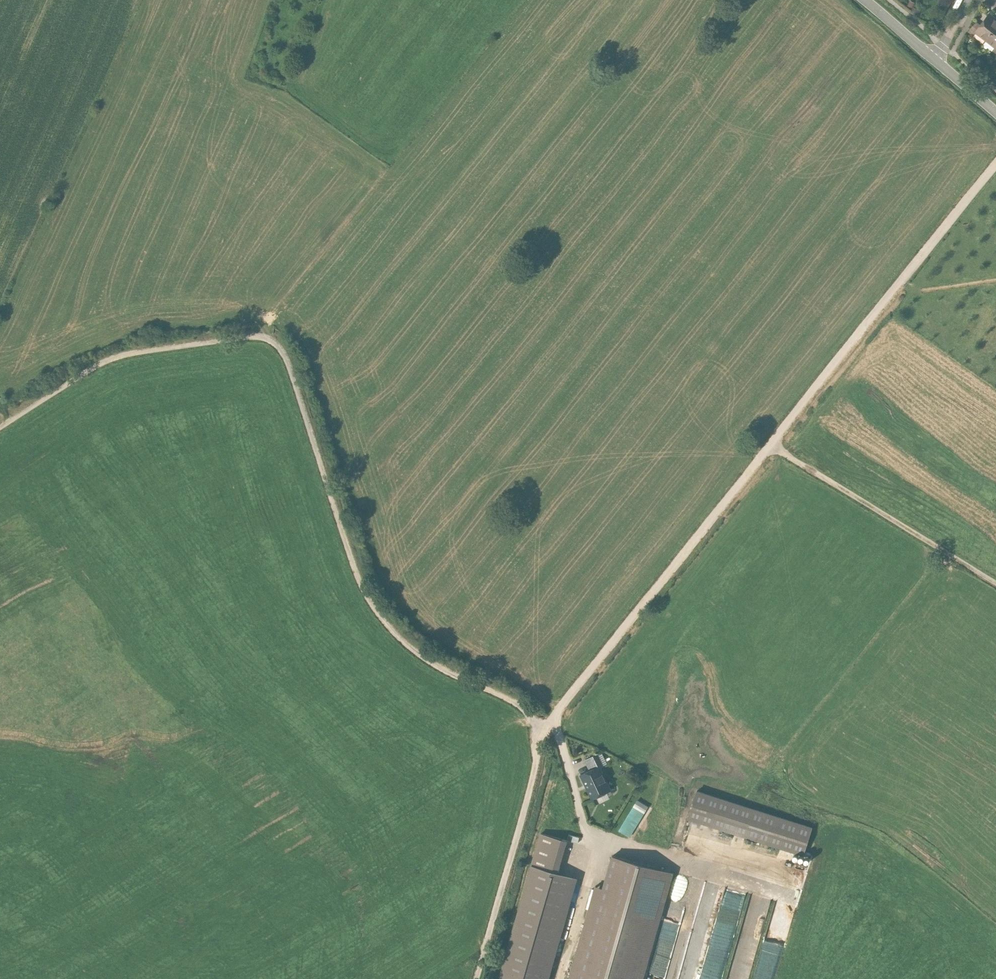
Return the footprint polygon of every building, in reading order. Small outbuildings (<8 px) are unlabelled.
[(987,39),(995,27),(995,18),(990,13),(982,25),(977,31),(987,39)] [(971,27),(977,31),(982,25),(976,20),(971,27)] [(987,39),(995,46),(995,27),(987,39)] [(593,753),(577,759),(592,800),(609,794),(593,753)] [(696,792),(687,820),(804,857),(813,828),(696,792)] [(630,836),(649,805),(638,798),(619,829),(630,836)] [(618,829),(634,804),(629,801),(614,826),(618,829)] [(542,833),(533,865),(558,872),(567,840),(542,833)] [(674,874),(611,856),(602,889),(595,887),(569,978),(644,978),(674,874)] [(558,872),(533,865),(500,978),(549,978),(577,877),(558,872)] [(673,938),(672,938),(675,928),(665,925),(658,948),(669,951),(673,938)]
